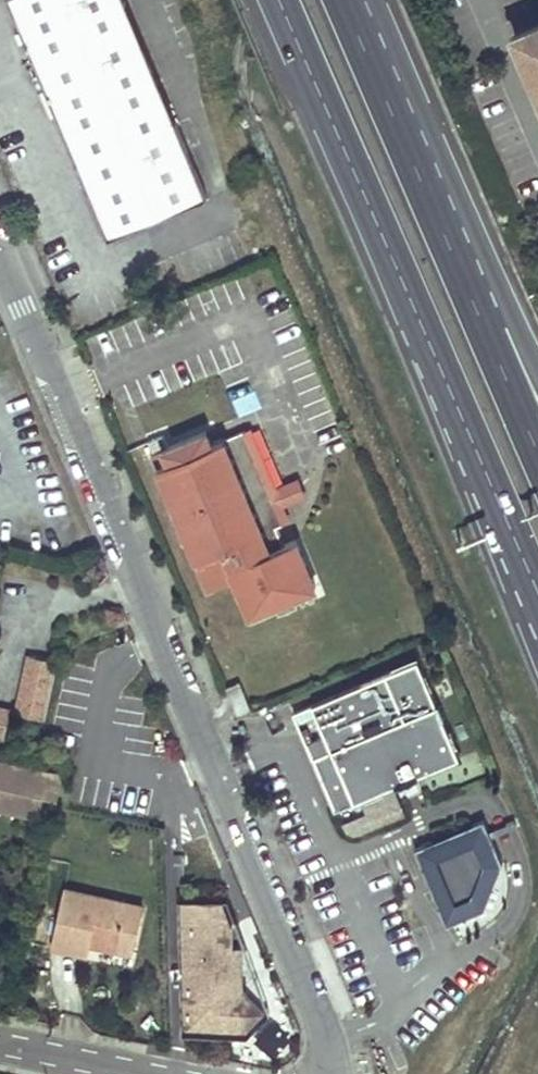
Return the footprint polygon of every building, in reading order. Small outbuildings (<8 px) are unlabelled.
[(207,199),(126,0),(10,0),(24,34),(18,36),(22,46),(28,44),(77,162),(108,239),(207,199)] [(508,14),(537,85),(537,1),(508,14)] [(172,229),(193,220),(187,208),(167,216),(172,229)] [(266,493),(241,434),(209,448),(196,453),(190,440),(168,450),(162,437),(147,443),(162,478),(210,591),(233,581),(248,618),(312,591),(292,543),(281,548),(272,552),(268,544),(278,540),(273,529),(280,526),(273,509),(266,493)] [(209,448),(203,435),(190,440),(196,453),(209,448)] [(294,481),(266,493),(273,509),(301,498),(298,490),(294,481)] [(272,552),(281,548),(278,540),(268,544),(272,552)] [(30,665),(58,672),(60,663),(32,657),(30,665)] [(418,658),(293,711),(335,809),(460,756),(418,658)] [(19,714),(47,720),(58,672),(30,665),(19,714)] [(0,707),(0,738),(6,739),(13,710),(0,707)] [(0,762),(0,809),(39,817),(43,797),(48,772),(0,762)] [(64,776),(48,772),(43,797),(59,800),(64,776)] [(484,818),(415,847),(447,924),(484,908),(503,863),(484,818)] [(142,905),(65,888),(51,944),(88,952),(91,942),(132,951),(142,905)] [(182,899),(185,1028),(257,1032),(276,1012),(256,990),(243,988),(241,921),(231,921),(230,898),(182,899)]
